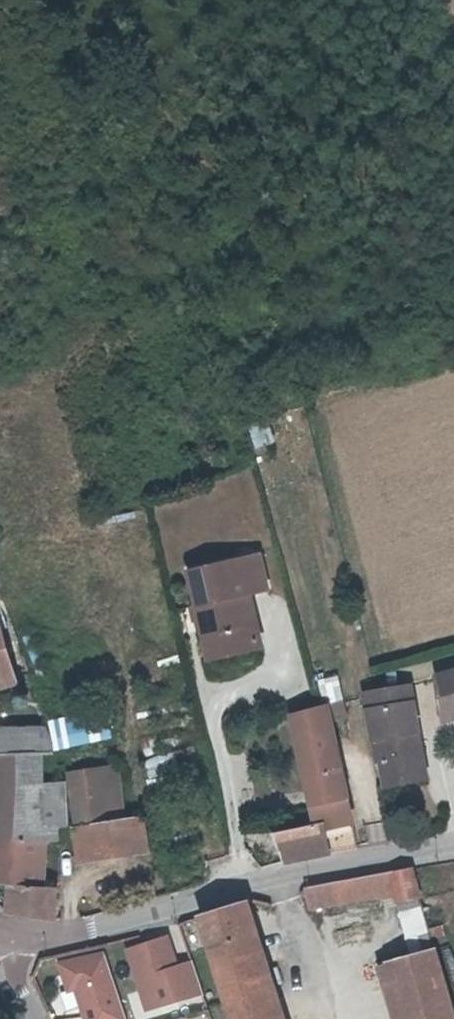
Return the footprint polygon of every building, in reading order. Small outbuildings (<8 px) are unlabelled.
[(252,446),(271,440),(264,419),(246,425),(252,446)] [(255,555),(184,570),(203,659),(254,648),(242,594),(263,589),(255,555)] [(453,695),(453,667),(439,672),(434,673),(440,698),(453,695)] [(335,674),(313,679),(319,703),(321,703),(323,713),(343,708),(335,674)] [(409,681),(392,684),(375,688),(363,691),(376,760),(381,759),(386,781),(413,776),(409,752),(407,753),(403,727),(416,726),(409,681)] [(440,698),(443,712),(453,710),(453,695),(440,698)] [(319,703),(316,704),(284,714),(314,820),(316,824),(274,836),(281,862),(311,854),(357,844),(323,713),(321,703),(319,703)] [(109,737),(106,719),(87,721),(85,711),(46,717),(50,746),(109,737)] [(0,723),(0,753),(11,753),(10,836),(40,837),(45,837),(55,838),(55,824),(61,825),(62,784),(41,724),(0,723)] [(419,751),(409,752),(413,776),(423,773),(419,751)] [(11,753),(0,753),(0,836),(10,836),(11,753)] [(114,766),(69,773),(85,862),(153,851),(147,819),(109,823),(104,796),(119,794),(114,766)] [(0,836),(0,879),(4,880),(7,879),(37,883),(40,837),(10,836),(0,836)] [(421,899),(412,870),(322,887),(326,905),(396,894),(398,904),(421,899)] [(42,883),(37,883),(7,879),(7,905),(11,908),(43,912),(50,912),(52,884),(42,883)] [(326,905),(322,887),(303,891),(301,891),(304,909),(326,905)] [(241,907),(201,919),(237,1018),(281,1018),(241,907)] [(123,944),(138,1009),(199,995),(190,957),(175,961),(168,933),(123,944)] [(74,1018),(121,1018),(103,947),(59,958),(74,1018)] [(445,976),(437,951),(388,964),(406,1018),(453,1018),(453,1007),(445,976)] [(365,1015),(351,989),(343,993),(357,1018),(358,1018),(365,1015)]
